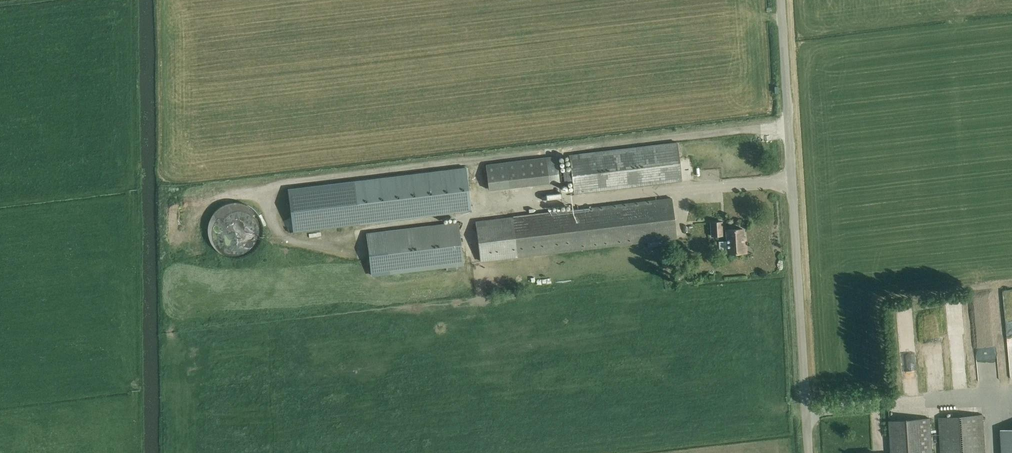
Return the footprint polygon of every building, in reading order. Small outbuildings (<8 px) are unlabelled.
[(576,194),(676,182),(681,181),(677,142),(571,155),(576,194)] [(485,165),(488,189),(488,190),(489,190),(560,181),(557,157),(486,165),(485,165)] [(466,167),(288,189),(293,232),(471,211),(466,167)] [(482,261),(517,257),(676,238),(671,198),(655,200),(655,198),(578,207),(578,209),(477,221),(482,261)] [(225,201),(211,244),(242,254),(244,247),(251,249),(263,212),(225,201)] [(696,223),(697,236),(709,235),(707,221),(696,223)] [(746,252),(746,242),(743,242),(742,228),(722,229),(722,221),(711,222),(712,236),(726,235),(728,253),(746,252)] [(366,233),(371,276),(462,265),(457,222),(366,233)] [(977,415),(939,418),(942,452),(984,452),(982,415),(977,415)] [(893,421),(889,421),(891,452),(930,452),(928,418),(893,421)]
